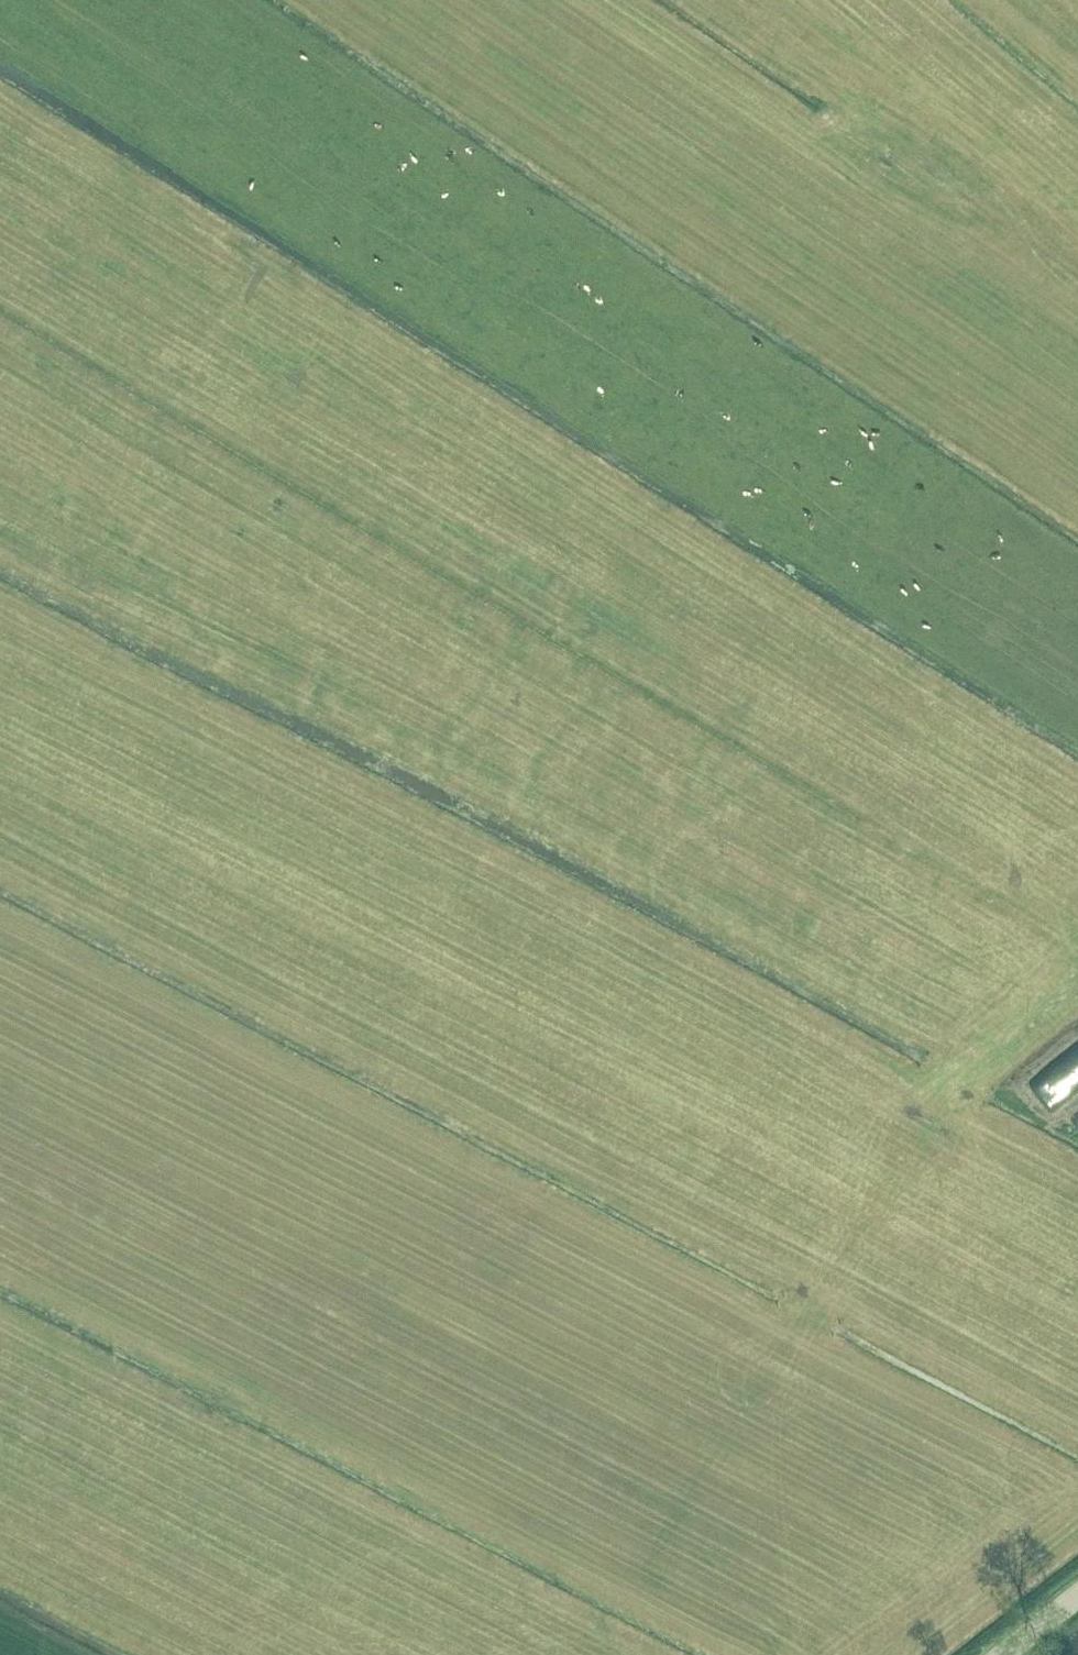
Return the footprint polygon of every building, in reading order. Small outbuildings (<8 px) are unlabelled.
[(1027,1088),(1047,1113),(1077,1089),(1077,1048),(1027,1088)] [(1077,1138),(1077,1108),(1065,1115),(1077,1138)]
